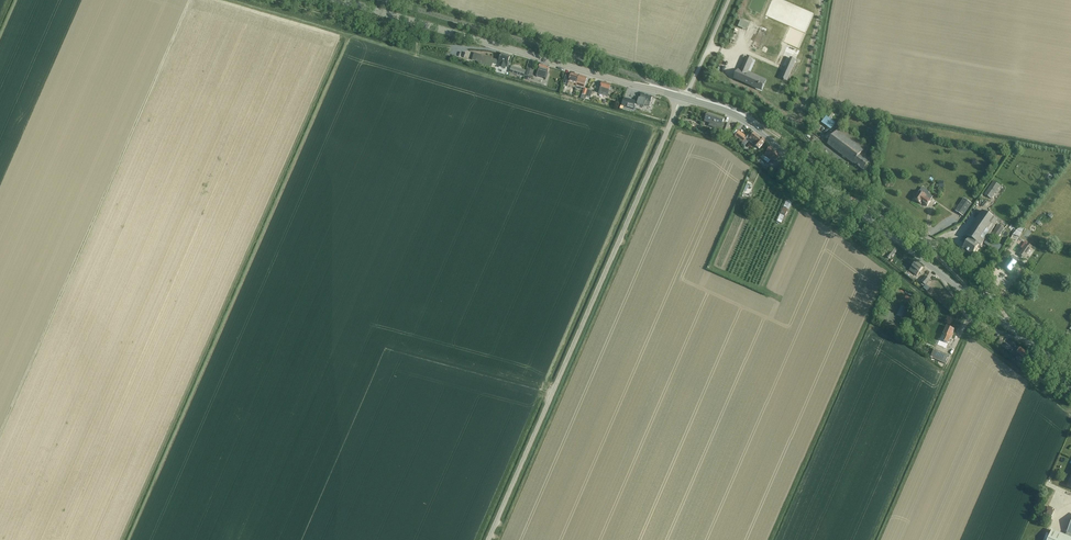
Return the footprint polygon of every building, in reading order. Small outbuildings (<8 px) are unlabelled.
[(749,24),(741,20),(738,27),(746,30),(749,24)] [(474,54),(472,61),(477,63),(492,68),(493,65),(497,66),(497,65),(498,61),(474,54)] [(499,62),(498,65),(499,65),(498,68),(502,69),(505,70),(506,68),(507,68),(510,57),(501,55),(499,62)] [(738,75),(736,79),(758,88),(759,86),(760,86),(760,85),(761,81),(747,75),(753,61),(747,58),(739,76),(738,75)] [(783,75),(782,77),(784,78),(787,79),(795,60),(790,58),(785,71),(783,75)] [(539,70),(537,75),(538,75),(537,77),(546,79),(547,77),(547,76),(548,73),(550,68),(550,67),(548,66),(540,64),(539,70)] [(526,71),(511,66),(509,73),(524,77),(526,71)] [(533,77),(535,70),(528,68),(526,75),(533,77)] [(569,83),(577,85),(579,76),(571,74),(569,83)] [(576,88),(576,89),(581,90),(581,88),(584,89),(585,88),(587,79),(579,76),(577,85),(576,88)] [(608,96),(611,85),(602,83),(599,94),(608,96)] [(650,103),(652,98),(653,97),(642,93),(640,99),(639,99),(637,104),(637,105),(644,108),(646,102),(650,103)] [(624,99),(623,105),(633,109),(635,103),(624,99)] [(708,113),(705,122),(710,124),(709,126),(727,132),(730,125),(723,122),(724,119),(708,113)] [(826,117),(822,123),(831,131),(836,124),(826,117)] [(870,162),(866,158),(861,155),(867,147),(856,139),(840,127),(827,144),(854,164),(864,171),(870,162)] [(735,136),(733,139),(736,141),(738,138),(739,140),(743,143),(746,139),(748,140),(749,141),(756,146),(759,149),(765,142),(762,139),(755,133),(754,133),(752,131),(747,137),(743,134),(740,131),(735,136)] [(762,154),(760,157),(764,160),(764,159),(766,157),(770,161),(772,159),(775,162),(780,156),(776,153),(776,152),(777,152),(771,147),(770,148),(764,155),(762,154)] [(775,168),(782,173),(785,169),(778,163),(775,168)] [(772,171),(774,172),(779,177),(782,173),(775,168),(776,169),(775,169),(774,168),(772,171)] [(993,182),(985,194),(991,199),(1000,186),(993,182)] [(927,196),(920,191),(914,200),(921,204),(922,203),(927,207),(931,201),(926,197),(927,196)] [(964,199),(955,212),(963,217),(971,204),(964,199)] [(786,201),(778,219),(782,221),(783,219),(784,216),(785,216),(788,210),(788,209),(789,209),(792,203),(786,201)] [(981,246),(998,221),(983,211),(966,235),(970,238),(963,248),(972,254),(979,244),(981,246)] [(997,240),(1005,229),(999,225),(992,236),(997,240)] [(1015,232),(1013,235),(1018,236),(1019,237),(1021,233),(1024,228),(1022,227),(1016,230),(1015,232)] [(987,240),(984,243),(996,252),(999,254),(1002,251),(998,248),(989,241),(988,241),(987,240)] [(1020,254),(1025,257),(1031,249),(1033,247),(1027,243),(1026,245),(1023,249),(1020,253),(1020,254)] [(894,247),(887,257),(889,259),(896,249),(894,247)] [(1013,256),(1004,268),(1011,272),(1017,264),(1017,263),(1019,260),(1013,256)] [(916,262),(909,271),(917,276),(923,268),(916,262)] [(926,276),(921,283),(925,286),(926,285),(930,279),(926,276)] [(939,340),(937,344),(946,348),(948,344),(951,338),(952,338),(953,334),(954,330),(947,327),(944,335),(942,334),(939,340)] [(1000,339),(997,344),(999,345),(1002,348),(1003,347),(1004,345),(1006,344),(1002,341),(1000,339)] [(1015,347),(1010,353),(1011,354),(1015,357),(1022,362),(1024,359),(1026,356),(1028,354),(1020,347),(1019,350),(1016,348),(1015,347)] [(934,349),(930,358),(934,359),(933,362),(932,362),(933,363),(934,363),(935,363),(935,361),(936,360),(945,364),(949,356),(943,353),(935,350),(934,349)] [(1048,539),(1070,539),(1070,538),(1066,536),(1052,530),(1048,539)]
